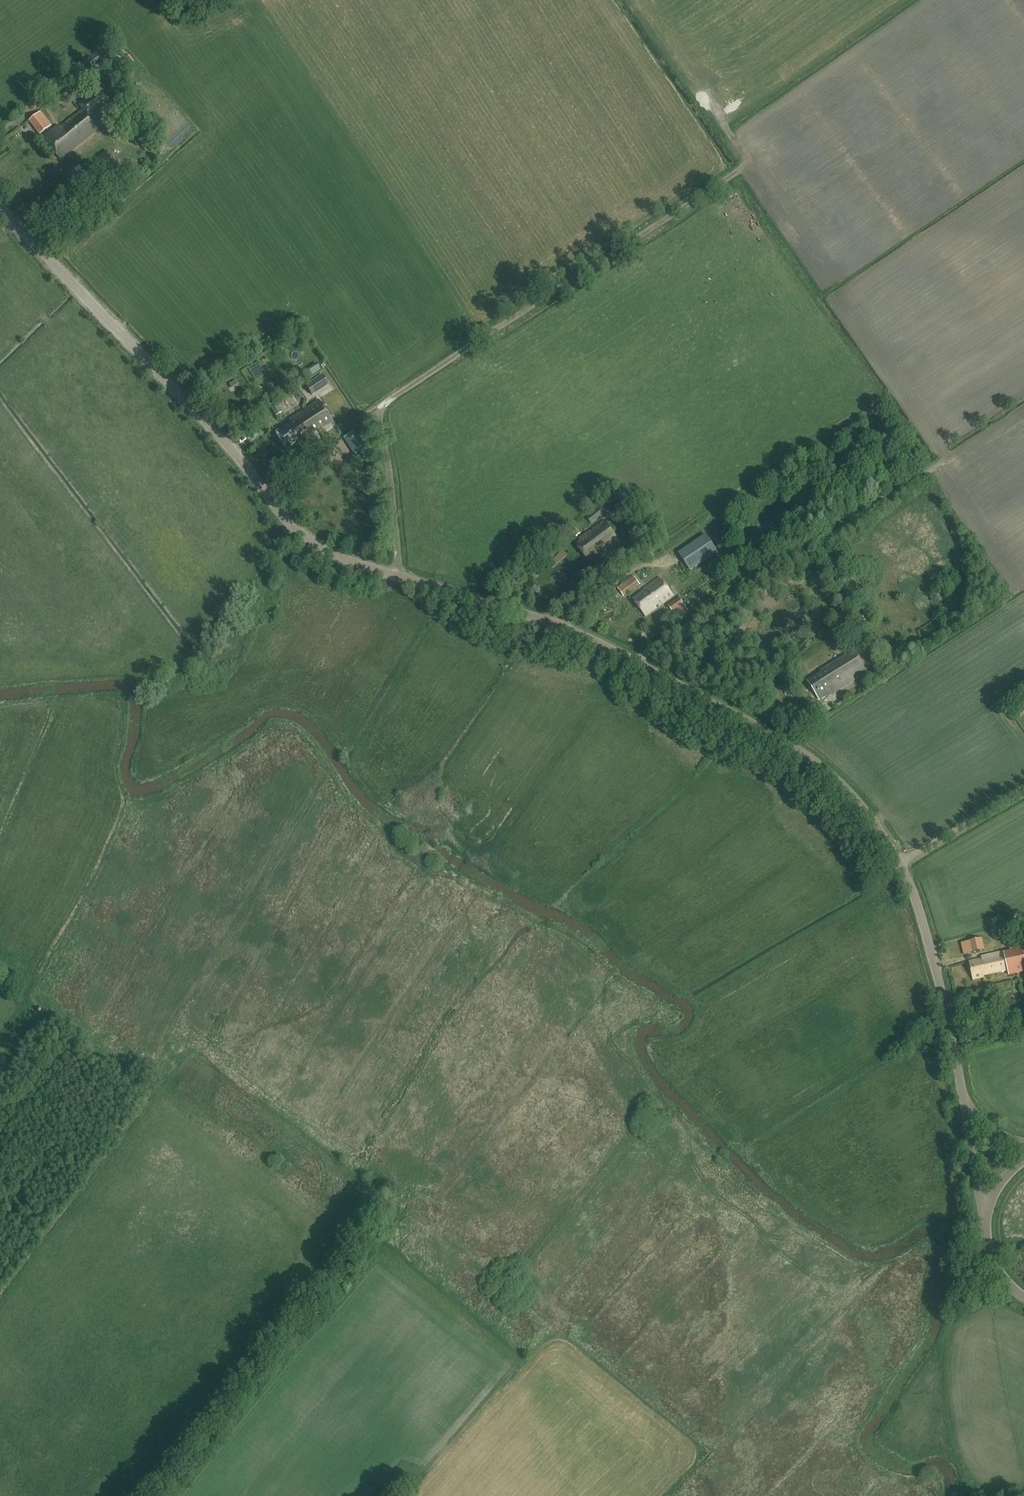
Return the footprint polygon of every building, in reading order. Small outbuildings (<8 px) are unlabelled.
[(114,46),(106,52),(111,60),(119,53),(114,46)] [(97,130),(87,117),(105,103),(97,92),(79,106),(82,110),(59,127),(58,126),(43,138),(60,159),(97,130)] [(51,124),(43,111),(29,121),(39,135),(51,124)] [(97,158),(104,166),(113,159),(107,151),(97,158)] [(305,385),(312,396),(328,385),(322,374),(305,385)] [(297,386),(296,387),(296,392),(299,397),(303,398),(305,397),(297,386)] [(300,443),(306,440),(307,442),(315,437),(313,433),(318,430),(320,433),(334,424),(318,401),(289,420),(291,422),(275,433),(286,449),(299,441),(300,443)] [(278,402),(273,405),(278,414),(283,412),(278,402)] [(355,431),(345,438),(355,452),(365,446),(355,431)] [(800,492),(792,497),(795,501),(803,496),(800,492)] [(592,524),(607,512),(602,506),(587,517),(592,524)] [(601,549),(602,551),(617,539),(603,522),(580,540),(581,541),(577,544),(588,559),(601,549)] [(576,537),(580,533),(577,529),(572,532),(576,537)] [(706,535),(679,553),(690,571),(718,552),(706,535)] [(618,587),(624,597),(640,585),(633,576),(618,587)] [(633,599),(645,615),(672,595),(659,578),(645,589),(646,590),(633,599)] [(679,598),(668,605),(677,618),(688,610),(685,607),(679,598)] [(608,631),(619,644),(626,639),(615,626),(608,631)] [(864,671),(862,667),(867,663),(860,653),(855,656),(852,651),(820,671),(821,672),(808,681),(820,700),(828,695),(828,696),(854,679),(853,677),(859,673),(859,674),(864,671)] [(981,938),(969,941),(972,953),(984,950),(981,938)] [(1010,947),(1010,950),(1003,951),(981,956),(982,959),(969,962),(973,978),(983,976),(983,974),(1007,969),(1008,974),(1023,970),(1023,957),(1021,944),(1010,947)] [(990,992),(1014,986),(1013,980),(989,986),(990,992)]
